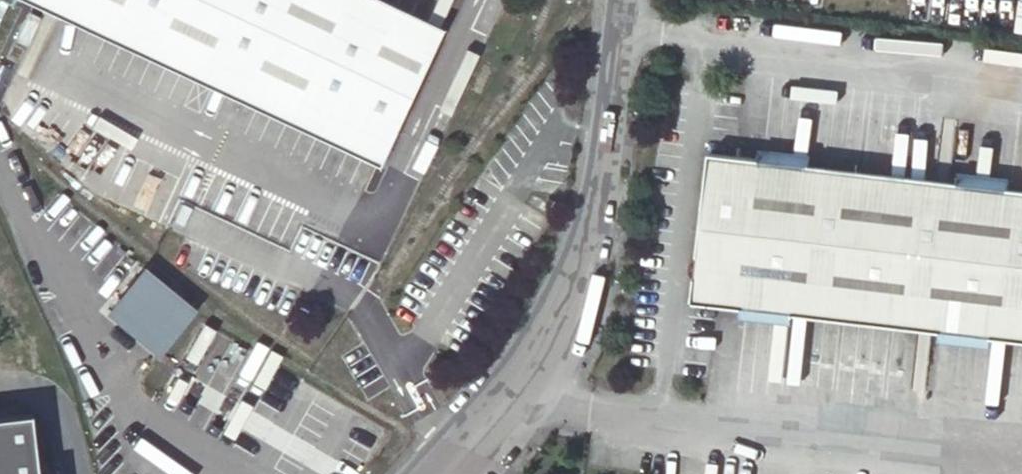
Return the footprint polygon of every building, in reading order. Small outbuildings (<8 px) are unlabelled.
[(381,167),(445,32),(375,0),(0,0),(0,1),(17,9),(20,2),(381,167)] [(759,161),(808,167),(809,155),(760,149),(759,161)] [(692,302),(741,308),(790,313),(939,331),(988,337),(1021,341),(1021,192),(1004,190),(956,185),(808,167),(759,161),(709,156),(692,302)] [(956,185),(1004,190),(1006,177),(958,171),(956,185)] [(790,313),(741,308),(740,320),(788,325),(790,313)] [(988,337),(939,331),(938,342),(987,348),(988,337)] [(31,419),(0,422),(0,473),(38,473),(31,419)]
